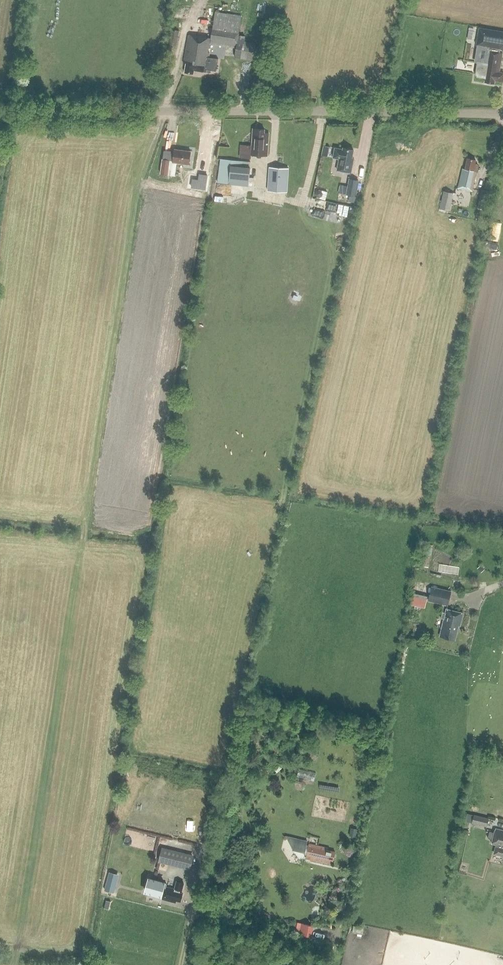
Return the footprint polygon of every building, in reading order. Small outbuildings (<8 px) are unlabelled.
[(213,60),(209,59),(211,44),(237,48),(235,57),(261,62),(264,45),(245,42),(245,37),(239,36),(242,17),(216,13),(211,39),(188,35),(185,55),(188,56),(185,73),(194,74),(194,71),(207,73),(207,70),(217,72),(219,60),(213,59),(213,60)] [(501,48),(502,49),(502,33),(480,29),(477,45),(488,46),(487,50),(488,50),(500,52),(501,48)] [(177,46),(179,31),(171,30),(169,45),(177,46)] [(478,77),(486,78),(485,83),(494,84),(495,81),(502,82),(502,81),(502,73),(499,73),(502,53),(488,51),(486,64),(478,63),(476,75),(478,77)] [(252,155),(268,156),(269,133),(265,133),(265,129),(256,129),(256,133),(253,133),(252,155)] [(335,148),(333,158),(339,159),(337,171),(351,173),(354,158),(352,158),(354,150),(343,148),(343,150),(335,148)] [(191,151),(175,149),(173,162),(170,161),(170,160),(163,159),(161,174),(168,175),(169,169),(176,170),(177,162),(189,164),(191,151)] [(249,186),(250,168),(251,162),(242,161),(221,158),(218,182),(249,186)] [(463,169),(459,188),(473,192),(478,165),(475,164),(476,160),(467,158),(465,169),(463,169)] [(289,169),(269,167),(268,191),(287,192),(289,169)] [(192,186),(191,187),(206,189),(206,188),(207,175),(200,174),(199,180),(193,179),(192,186)] [(350,179),(347,195),(350,196),(349,201),(354,203),(359,181),(350,179)] [(456,181),(448,180),(446,188),(454,190),(456,181)] [(491,191),(493,181),(487,180),(485,190),(491,191)] [(317,197),(319,198),(325,200),(328,192),(319,190),(318,190),(316,192),(315,194),(317,197)] [(450,211),(454,193),(444,191),(440,209),(450,211)] [(423,565),(431,565),(431,546),(423,546),(423,565)] [(451,592),(432,587),(428,601),(448,606),(451,592)] [(428,596),(414,593),(411,605),(425,608),(428,596)] [(455,640),(459,626),(460,627),(463,613),(447,609),(445,614),(446,614),(445,619),(444,619),(440,637),(455,640)] [(489,819),(474,815),(472,823),(487,826),(489,819)] [(463,829),(460,841),(466,843),(469,831),(463,829)] [(492,843),(497,845),(495,853),(502,856),(502,830),(496,829),(495,833),(490,831),(488,838),(493,839),(492,843)] [(332,865),(335,852),(328,851),(328,848),(309,844),(309,846),(307,846),(307,842),(283,837),(288,838),(294,848),(293,849),(293,850),(294,851),(295,852),(296,852),(296,851),(303,861),(302,865),(305,854),(312,856),(311,860),(332,865)] [(162,847),(158,862),(190,870),(194,855),(162,847)] [(183,893),(175,891),(175,889),(166,887),(167,884),(164,883),(165,883),(150,879),(146,892),(161,896),(163,896),(162,899),(176,903),(177,901),(181,902),(183,893)] [(106,884),(105,890),(112,892),(114,886),(106,884)] [(301,923),(300,934),(312,936),(314,925),(301,923)]
